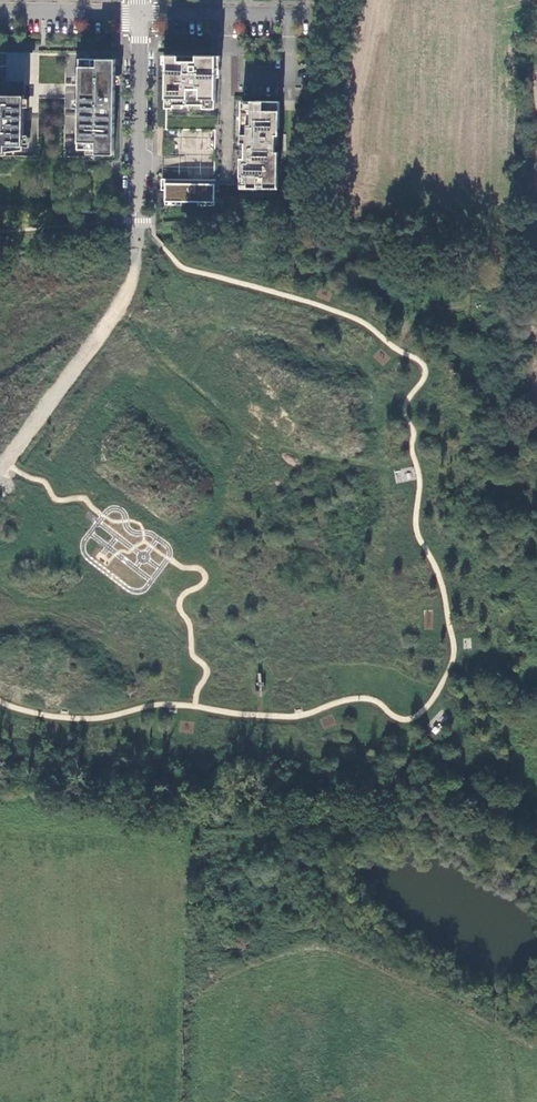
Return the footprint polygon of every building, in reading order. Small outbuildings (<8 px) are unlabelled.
[(24,50),(6,50),(0,50),(0,64),(6,64),(6,78),(24,79),(24,50)] [(216,103),(216,60),(197,60),(197,54),(167,54),(166,103),(216,103)] [(95,56),(80,56),(78,146),(114,147),(115,56),(95,56)] [(24,93),(0,92),(0,149),(6,150),(23,147),(24,93)] [(279,100),(242,99),(242,107),(245,107),(245,115),(242,115),(242,128),(241,141),(245,141),(245,154),(241,154),(241,183),(278,184),(279,150),(275,150),(276,133),(279,133),(279,100)] [(193,182),(165,182),(165,200),(214,201),(215,183),(193,182)]
